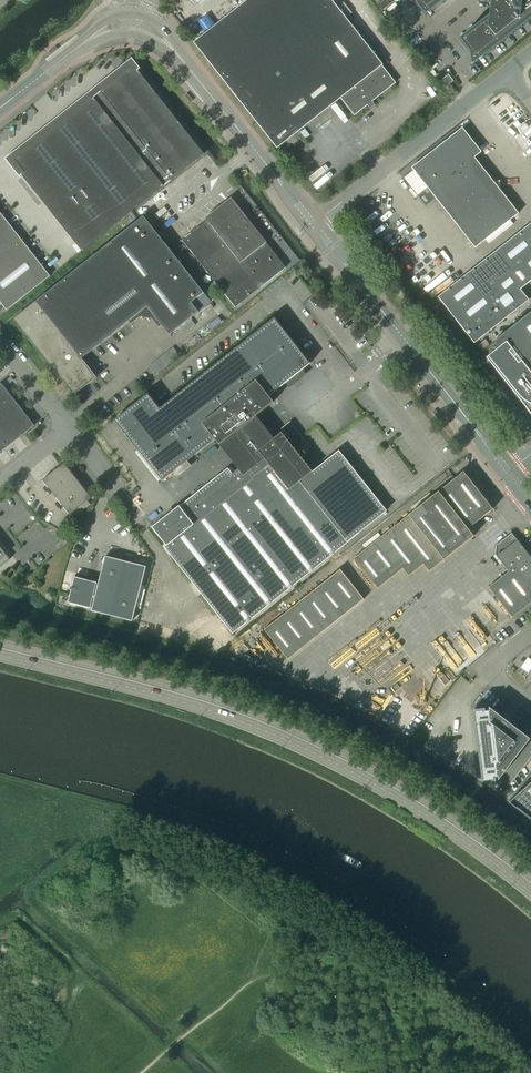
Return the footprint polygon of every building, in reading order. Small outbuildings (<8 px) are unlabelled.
[(194,42),(277,148),(340,98),(354,115),(395,83),(381,65),(382,65),(331,0),(247,0),(194,42)] [(415,3),(425,16),(446,0),(407,0),(415,3)] [(489,16),(459,39),(469,52),(471,66),(484,57),(530,19),(530,0),(491,0),(489,16)] [(106,82),(98,89),(100,92),(93,97),(91,94),(9,159),(82,251),(203,154),(131,62),(122,69),(107,82),(106,82)] [(445,73),(441,76),(443,78),(442,79),(447,86),(453,81),(448,74),(447,75),(445,73)] [(413,170),(402,178),(425,207),(436,198),(475,248),(518,213),(474,157),(481,152),(462,128),(414,166),(411,168),(413,170)] [(231,198),(205,218),(207,220),(182,240),(235,307),(286,267),(231,198)] [(6,310),(50,276),(0,212),(0,302),(6,310)] [(143,216),(13,319),(50,365),(50,366),(59,377),(60,378),(73,395),(74,395),(96,377),(82,358),(128,321),(147,307),(162,325),(169,335),(198,312),(191,303),(203,293),(143,216)] [(438,297),(474,342),(528,300),(520,290),(530,281),(530,223),(438,297)] [(493,341),(498,348),(486,358),(530,415),(530,311),(493,341)] [(164,546),(233,633),(359,533),(358,533),(386,511),(338,450),(312,471),(297,452),(298,451),(288,438),(293,434),(287,425),(280,431),(272,437),(256,416),(273,402),(268,396),(289,379),(289,380),(298,373),(310,363),(274,318),(159,408),(148,394),(115,420),(162,480),(214,439),(219,445),(238,469),(232,473),(227,467),(179,506),(152,527),(166,545),(164,546)] [(34,425),(1,383),(0,384),(0,452),(34,425)] [(42,480),(51,490),(69,514),(91,498),(64,463),(42,480)] [(429,571),(473,536),(467,529),(492,509),(463,472),(354,558),(378,588),(402,568),(408,576),(423,564),(429,571)] [(488,587),(512,617),(530,602),(530,558),(511,533),(496,545),(494,555),(508,572),(488,587)] [(10,559),(0,547),(0,567),(10,559)] [(90,607),(92,607),(91,611),(132,621),(146,566),(105,556),(98,584),(96,584),(97,582),(75,577),(68,603),(90,608),(90,607)] [(264,629),(288,659),(364,599),(340,569),(264,629)] [(472,710),(481,781),(494,780),(493,777),(497,776),(498,780),(529,739),(488,707),(489,711),(485,711),(484,708),(472,710)] [(502,797),(509,802),(508,802),(530,820),(530,760),(502,797)]
